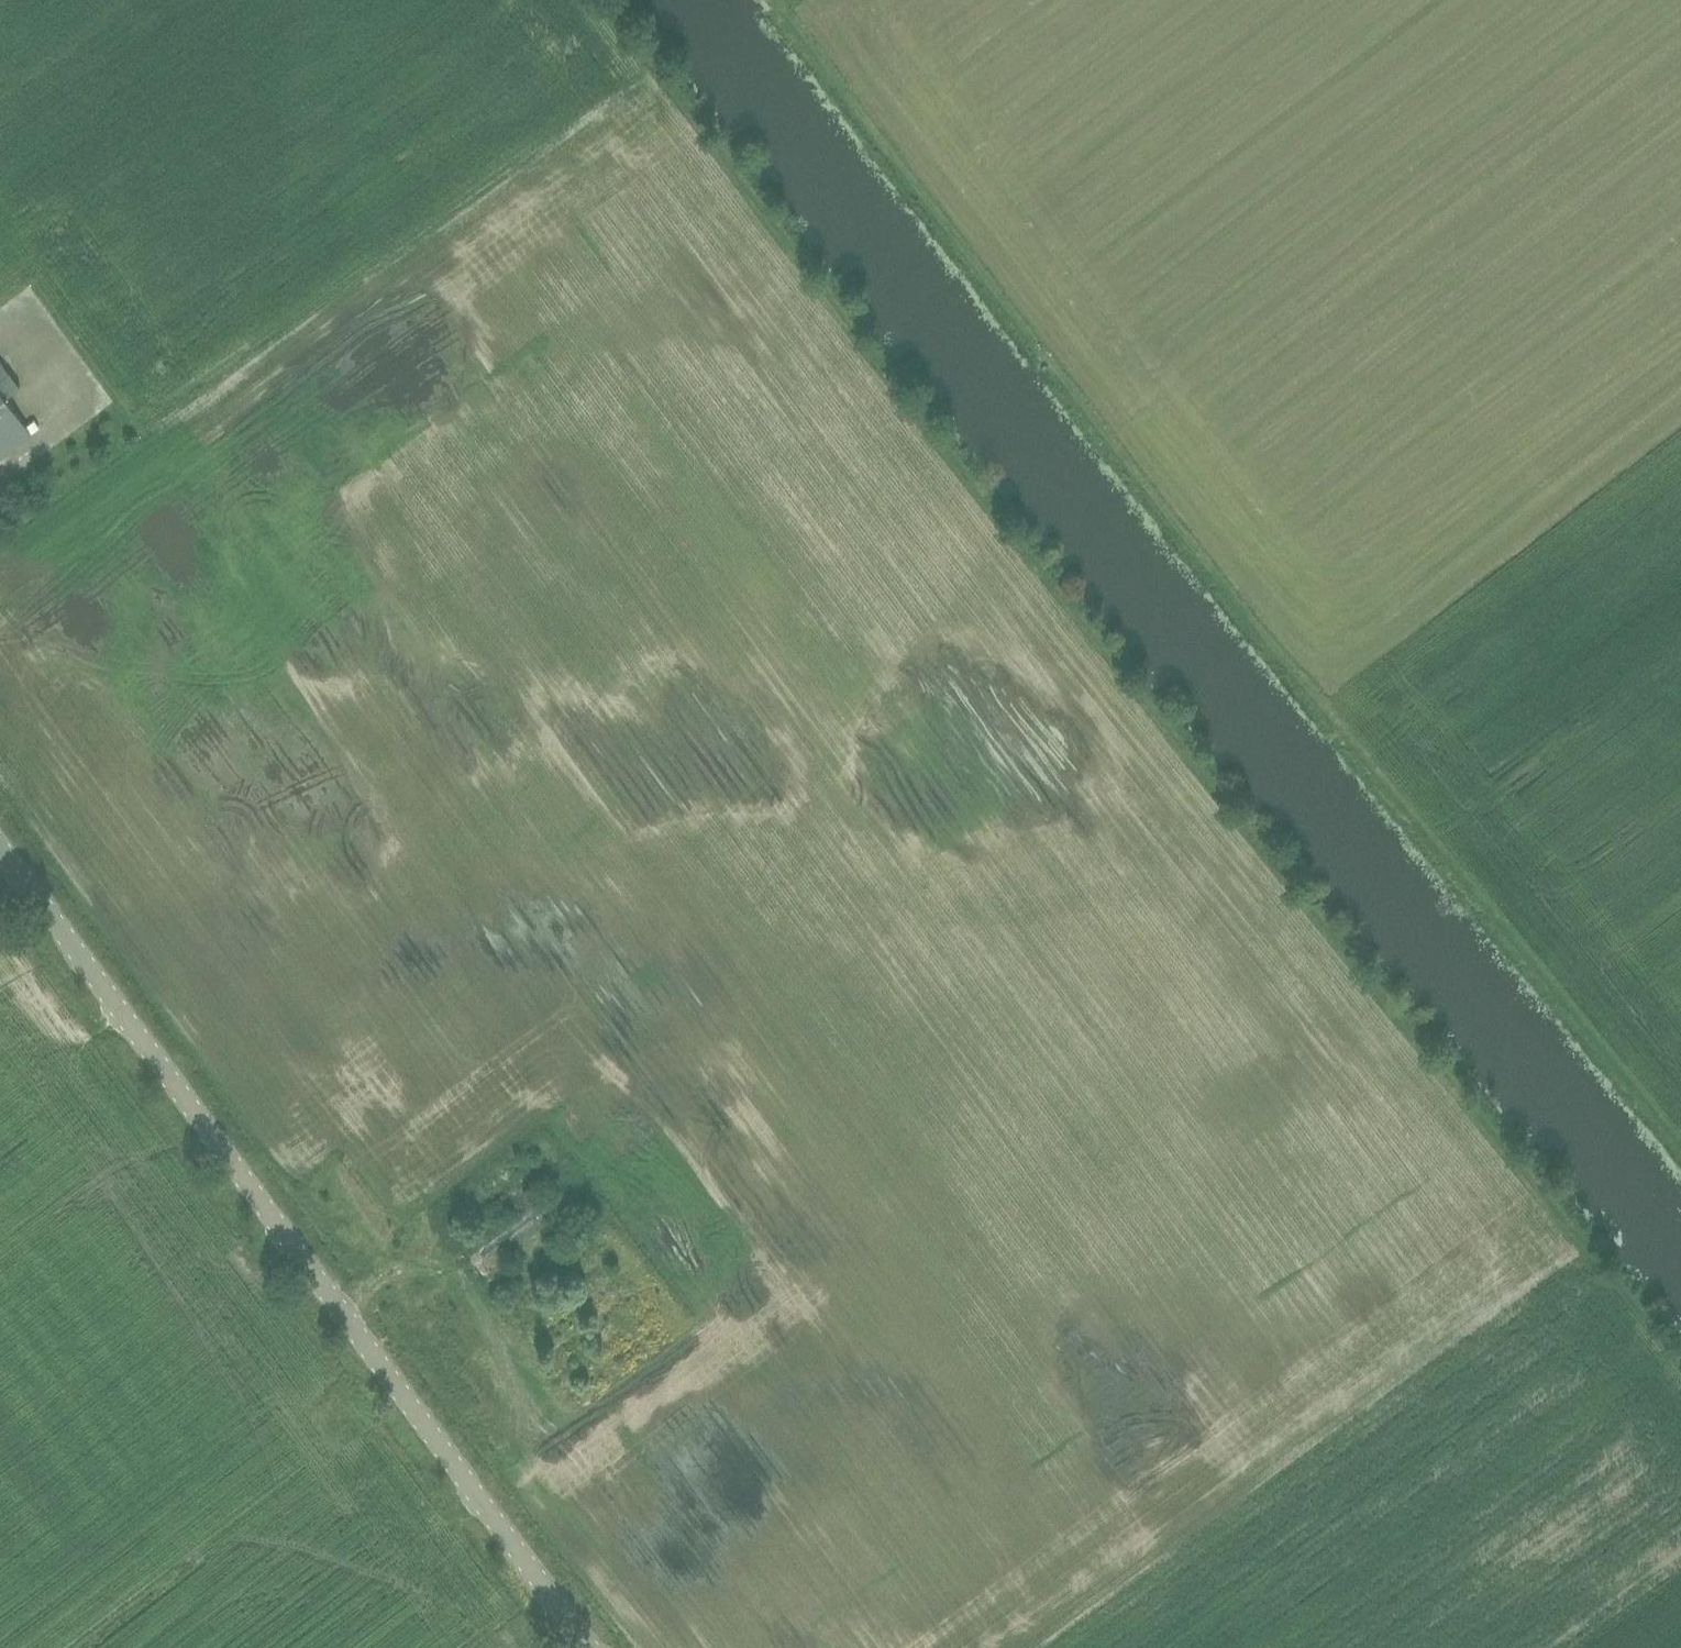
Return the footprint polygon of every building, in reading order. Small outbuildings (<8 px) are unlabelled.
[(31,434),(0,391),(0,457),(31,434)]
